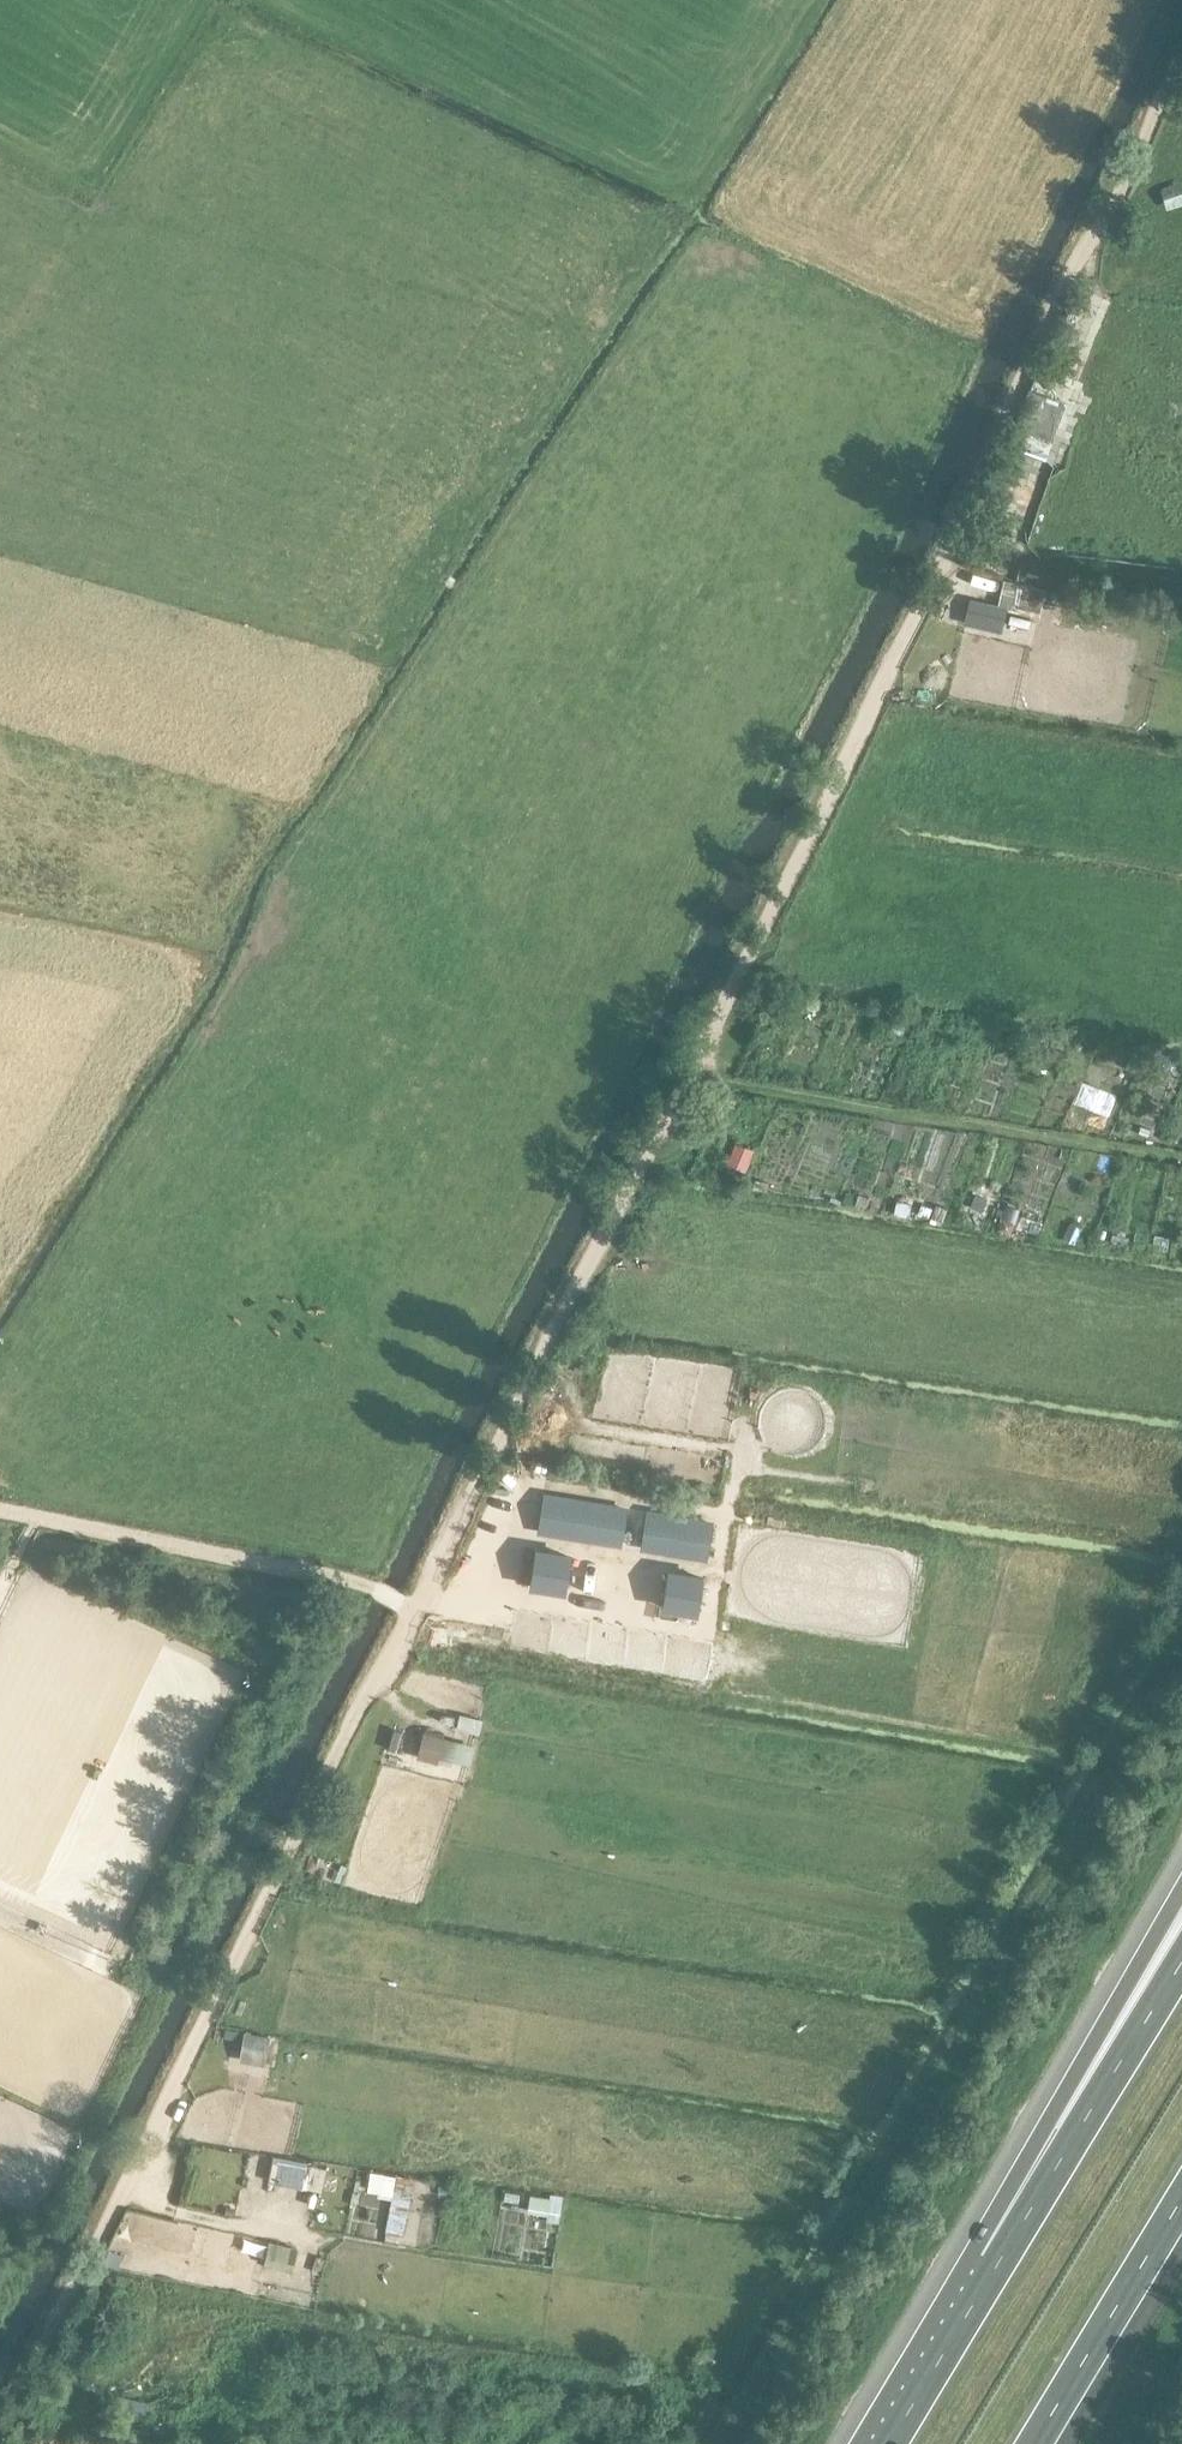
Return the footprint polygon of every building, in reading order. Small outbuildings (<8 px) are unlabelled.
[(1166,210),(1181,203),(1181,188),(1179,181),(1158,189),(1166,210)] [(1066,403),(1030,389),(1008,446),(1045,460),(1066,403)] [(1007,607),(969,598),(964,623),(1001,632),(1007,607)] [(1008,1036),(1005,1044),(1014,1048),(1017,1039),(1008,1036)] [(1076,1068),(1083,1054),(1074,1050),(1067,1063),(1076,1068)] [(745,1172),(754,1151),(735,1143),(727,1163),(745,1172)] [(970,1207),(983,1211),(987,1198),(974,1194),(970,1207)] [(942,1223),(947,1208),(936,1204),(931,1219),(942,1223)] [(1001,1218),(1015,1222),(1020,1209),(1005,1204),(1001,1218)] [(1076,1245),(1081,1228),(1069,1224),(1063,1241),(1076,1245)] [(622,1543),(627,1510),(544,1496),(538,1530),(622,1543)] [(707,1557),(713,1524),(646,1513),(641,1546),(707,1557)] [(566,1590),(571,1557),(535,1551),(530,1585),(566,1590)] [(698,1612),(703,1579),(668,1573),(662,1606),(698,1612)] [(438,1757),(449,1760),(454,1741),(443,1738),(444,1737),(423,1731),(416,1758),(437,1763),(438,1757)] [(243,2031),(240,2052),(266,2057),(270,2036),(243,2031)] [(273,2156),(268,2180),(301,2187),(306,2164),(306,2162),(273,2156)] [(518,2202),(519,2194),(505,2191),(504,2200),(518,2202)] [(550,2214),(549,2220),(560,2222),(564,2196),(552,2194),(551,2197),(533,2194),(530,2210),(550,2214)] [(266,2263),(293,2269),(298,2248),(271,2242),(266,2263)] [(117,2394),(112,2414),(117,2415),(143,2421),(143,2419),(147,2401),(117,2394)]
